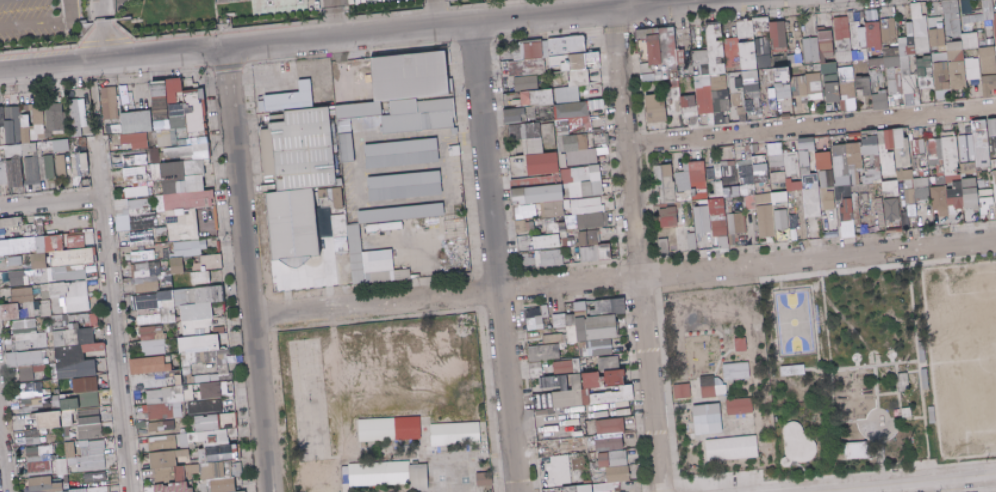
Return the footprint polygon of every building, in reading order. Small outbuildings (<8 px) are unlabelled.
[(274,8),(273,0),(294,0),(295,6),(274,8)] [(940,1),(948,0),(956,0),(959,32),(959,34),(959,35),(945,36),(943,14),(942,14),(940,1)] [(919,3),(921,15),(921,17),(910,18),(909,4),(919,3)] [(982,9),(984,29),(976,30),(962,31),(960,14),(971,13),(971,10),(978,10),(982,9)] [(921,15),(926,15),(926,18),(927,29),(928,37),(912,37),(912,36),(910,22),(910,18),(921,17),(921,15)] [(847,16),(848,23),(849,38),(841,39),(842,40),(835,40),(832,18),(847,16)] [(926,18),(941,16),(942,28),(927,29),(926,18)] [(879,19),(893,18),(896,43),(889,44),(890,48),(888,48),(888,46),(882,47),(879,21),(879,19)] [(751,20),(768,19),(768,22),(769,30),(759,31),(759,30),(757,30),(757,33),(756,33),(753,34),(751,20)] [(743,21),(751,20),(753,34),(753,35),(746,36),(746,35),(744,35),(743,21)] [(768,22),(784,21),(786,47),(773,48),(771,48),(771,39),(769,39),(769,30),(768,22)] [(848,23),(848,22),(853,21),(858,21),(859,30),(861,47),(860,47),(851,48),(848,23)] [(879,21),(882,47),(882,50),(874,51),(873,47),(866,48),(864,23),(879,21)] [(712,24),(714,31),(714,36),(714,37),(705,37),(704,25),(712,24)] [(673,28),(689,26),(691,51),(693,66),(694,76),(678,78),(677,69),(673,28)] [(816,27),(824,26),(824,28),(830,28),(831,39),(818,40),(816,27)] [(658,29),(673,28),(677,69),(669,70),(662,71),(661,64),(658,34),(658,29)] [(942,28),(943,28),(944,36),(944,42),(945,42),(945,45),(937,46),(929,47),(928,37),(927,29),(942,28)] [(658,29),(658,34),(646,35),(646,39),(636,40),(635,31),(658,29)] [(769,30),(769,39),(771,39),(771,48),(773,48),(773,50),(770,50),(771,53),(783,51),(784,55),(782,55),(771,56),(771,58),(768,58),(768,56),(768,55),(769,55),(767,36),(762,37),(762,38),(753,39),(753,35),(753,34),(756,33),(756,35),(760,35),(760,32),(757,33),(757,30),(759,30),(759,31),(769,30)] [(962,31),(976,30),(976,32),(977,32),(977,40),(978,40),(978,48),(977,48),(976,48),(961,49),(960,41),(959,35),(959,34),(959,32),(962,31)] [(658,34),(661,64),(653,65),(650,65),(648,65),(648,63),(648,61),(646,39),(646,35),(658,34)] [(746,36),(753,35),(753,39),(755,57),(755,59),(741,60),(739,44),(748,44),(747,37),(746,36)] [(768,56),(755,57),(753,39),(762,38),(762,37),(767,36),(769,55),(768,55),(768,56)] [(907,37),(912,36),(912,37),(912,39),(914,54),(912,54),(907,55),(898,56),(897,47),(896,38),(907,37)] [(714,37),(715,43),(715,50),(706,51),(706,50),(705,37),(714,37)] [(730,67),(726,67),(725,67),(722,39),(737,37),(740,68),(740,70),(740,71),(736,72),(735,67),(734,67),(731,67),(730,67)] [(801,39),(816,37),(818,60),(803,62),(801,39)] [(912,37),(928,37),(929,47),(930,52),(928,52),(914,54),(912,39),(912,37)] [(849,38),(850,51),(850,53),(848,53),(837,54),(835,40),(842,40),(841,39),(849,38)] [(978,40),(983,40),(983,38),(985,38),(986,47),(985,47),(978,48),(978,40)] [(646,39),(648,61),(640,61),(639,53),(637,53),(636,40),(646,39)] [(818,40),(831,39),(833,57),(819,58),(818,40)] [(960,41),(961,49),(945,51),(945,45),(945,42),(951,42),(960,41)] [(541,42),(541,53),(542,58),(523,59),(520,60),(519,44),(541,42)] [(721,42),(724,63),(716,63),(716,58),(707,58),(706,51),(715,50),(715,43),(721,42)] [(890,48),(897,47),(898,56),(897,56),(892,56),(882,57),(882,53),(882,52),(882,50),(882,47),(888,46),(888,48),(890,48)] [(937,46),(937,51),(945,51),(946,52),(930,54),(930,55),(922,56),(922,58),(914,59),(914,54),(928,52),(930,52),(929,47),(937,46)] [(993,46),(994,54),(977,55),(977,48),(978,48),(985,47),(986,47),(992,46),(993,46)] [(773,48),(786,47),(787,55),(786,55),(784,55),(783,51),(771,53),(770,50),(773,50),(773,48)] [(977,48),(977,55),(994,54),(994,56),(977,58),(974,59),(973,57),(962,58),(961,49),(976,48),(977,48)] [(961,49),(962,58),(962,61),(951,62),(951,60),(946,60),(946,52),(945,51),(961,49)] [(706,50),(706,51),(707,58),(708,65),(699,65),(693,66),(691,51),(706,50)] [(371,56),(435,51),(445,59),(448,92),(374,98),(371,56)] [(946,52),(946,60),(946,62),(932,63),(933,70),(931,70),(931,67),(931,63),(930,55),(930,54),(946,52)] [(584,53),(586,69),(569,71),(569,69),(569,65),(569,63),(568,55),(584,53)] [(786,55),(787,55),(800,53),(801,62),(787,64),(786,55)] [(912,54),(910,56),(909,66),(909,75),(900,76),(900,73),(899,67),(898,56),(907,55),(912,54)] [(568,55),(569,63),(566,63),(567,65),(569,65),(569,69),(564,69),(561,70),(555,71),(552,71),(551,69),(551,64),(550,57),(568,55)] [(784,55),(786,55),(787,64),(787,67),(772,68),(772,67),(771,58),(771,56),(782,55),(784,55)] [(930,55),(931,63),(931,67),(925,68),(925,77),(916,77),(916,74),(914,59),(922,58),(922,56),(930,55)] [(768,56),(768,58),(771,58),(772,67),(757,68),(757,66),(756,66),(755,59),(755,57),(768,56)] [(977,58),(994,56),(995,75),(979,76),(978,67),(977,58)] [(882,57),(883,64),(868,67),(867,59),(882,57)] [(962,58),(973,57),(974,59),(977,58),(978,67),(963,68),(962,61),(962,58)] [(543,58),(545,73),(508,77),(507,62),(523,60),(523,59),(542,58),(543,58)] [(707,58),(716,58),(716,63),(724,63),(724,64),(725,73),(719,73),(717,74),(709,74),(708,66),(708,65),(707,58)] [(741,60),(755,59),(756,66),(756,70),(747,70),(747,68),(744,69),(744,71),(740,71),(740,70),(740,68),(742,67),(741,60)] [(951,62),(962,61),(963,68),(964,80),(965,88),(951,89),(949,63),(951,62)] [(820,64),(835,62),(836,73),(821,74),(820,70),(820,64)] [(946,62),(947,63),(947,69),(945,69),(933,70),(932,63),(946,62)] [(648,63),(648,65),(650,65),(650,70),(651,70),(651,73),(640,74),(639,64),(648,63)] [(653,65),(661,64),(662,71),(662,73),(654,74),(653,69),(653,65)] [(699,65),(708,65),(708,66),(709,74),(699,75),(699,65)] [(851,66),(853,81),(839,83),(837,68),(851,66)] [(899,67),(900,73),(894,74),(894,79),(895,79),(896,90),(896,94),(891,95),(888,95),(886,68),(899,67)] [(931,67),(931,70),(933,88),(930,88),(930,91),(918,92),(917,89),(917,88),(916,77),(925,77),(925,68),(931,67)] [(963,68),(978,67),(979,76),(979,78),(964,80),(963,68)] [(772,68),(772,72),(774,82),(767,83),(766,69),(772,68)] [(868,70),(882,68),(883,73),(876,74),(876,78),(878,90),(879,93),(870,95),(869,76),(868,70)] [(651,70),(653,69),(654,74),(654,80),(641,81),(640,74),(651,73),(651,70)] [(669,70),(677,69),(678,78),(677,78),(670,78),(669,70)] [(933,70),(945,69),(947,82),(941,82),(941,89),(942,89),(942,90),(934,91),(933,88),(931,70),(933,70)] [(662,71),(669,70),(670,78),(663,79),(662,73),(662,71)] [(756,70),(758,81),(742,83),(740,71),(744,71),(747,70),(756,70)] [(789,70),(789,77),(790,82),(785,82),(785,84),(781,84),(781,82),(774,83),(774,82),(772,72),(789,70)] [(569,80),(568,72),(575,72),(586,71),(587,85),(576,86),(570,87),(569,80)] [(740,71),(742,83),(735,84),(736,88),(742,87),(743,93),(730,94),(729,94),(727,73),(730,72),(732,72),(736,72),(740,71)] [(805,75),(804,74),(819,72),(821,93),(813,94),(812,94),(806,95),(806,90),(805,75)] [(839,99),(839,101),(825,102),(822,76),(828,75),(828,74),(836,73),(839,99)] [(900,73),(900,76),(900,78),(901,88),(902,94),(896,94),(896,90),(895,79),(894,79),(894,74),(900,73)] [(709,74),(709,77),(710,85),(702,86),(699,86),(699,81),(698,75),(699,75),(709,74)] [(909,75),(916,74),(916,77),(917,88),(917,89),(918,92),(918,95),(911,93),(902,94),(901,88),(900,78),(900,76),(909,75)] [(529,91),(528,91),(520,92),(519,92),(514,93),(513,77),(536,75),(537,90),(529,91)] [(725,75),(726,89),(710,91),(710,85),(709,77),(719,76),(719,75),(725,75)] [(805,75),(806,90),(806,95),(791,96),(790,84),(790,82),(789,77),(805,75)] [(979,76),(995,75),(995,89),(989,89),(989,96),(981,97),(979,78),(979,76)] [(870,95),(863,96),(862,89),(855,90),(854,77),(861,76),(861,77),(869,76),(870,95)] [(300,92),(265,95),(266,111),(315,108),(313,78),(300,79),(300,92)] [(677,78),(679,96),(680,108),(681,114),(668,115),(666,115),(664,99),(663,93),(662,79),(663,79),(670,78),(677,78)] [(181,80),(182,91),(183,93),(183,100),(174,101),(172,81),(181,80)] [(758,81),(760,108),(751,109),(751,107),(753,106),(751,99),(743,100),(743,93),(742,87),(742,83),(758,81)] [(853,81),(855,98),(846,99),(846,98),(846,95),(840,95),(839,83),(853,81)] [(948,81),(949,88),(942,89),(941,89),(941,82),(947,82),(948,81)] [(790,84),(791,96),(791,98),(775,99),(774,88),(781,87),(781,85),(790,84)] [(702,86),(710,85),(710,91),(712,107),(712,113),(701,114),(698,114),(695,88),(702,87),(702,86)] [(115,86),(116,96),(117,108),(118,118),(103,119),(100,87),(115,86)] [(166,86),(166,88),(165,88),(169,125),(154,126),(151,89),(149,89),(149,87),(166,86)] [(570,87),(576,86),(578,102),(557,104),(555,88),(570,87)] [(774,88),(775,99),(777,114),(770,115),(770,107),(769,107),(767,88),(774,88)] [(529,91),(537,90),(551,89),(553,104),(537,106),(537,104),(530,104),(530,99),(529,91)] [(726,89),(727,94),(729,109),(729,111),(727,111),(723,111),(720,111),(719,106),(712,107),(710,91),(726,89)] [(726,89),(728,89),(728,94),(729,94),(730,94),(731,107),(735,106),(735,108),(729,109),(727,94),(726,89)] [(183,93),(198,91),(199,100),(202,99),(202,103),(202,107),(203,110),(203,114),(203,115),(204,121),(204,123),(204,127),(205,130),(205,135),(205,136),(188,138),(187,138),(186,127),(185,113),(190,113),(192,113),(192,107),(189,108),(184,108),(184,103),(183,100),(183,93)] [(520,92),(528,91),(529,91),(530,99),(530,104),(530,105),(521,107),(520,92)] [(666,115),(666,121),(646,123),(643,95),(663,93),(664,99),(666,115)] [(730,94),(743,93),(743,100),(744,101),(744,108),(745,111),(745,115),(738,115),(736,115),(735,108),(735,106),(731,107),(730,94)] [(694,95),(696,106),(680,108),(679,96),(694,95)] [(602,99),(603,108),(588,109),(587,101),(602,99)] [(743,100),(751,99),(753,106),(751,107),(747,107),(744,108),(744,101),(743,100)] [(72,101),(73,136),(85,135),(84,128),(87,128),(86,101),(72,101)] [(587,101),(588,109),(588,117),(581,118),(567,119),(555,120),(554,120),(553,104),(557,104),(578,102),(587,101)] [(33,125),(32,110),(22,111),(21,105),(42,103),(44,126),(44,137),(44,138),(37,138),(38,140),(29,140),(29,129),(34,129),(34,125),(33,125)] [(44,126),(45,126),(45,124),(46,124),(45,106),(52,106),(52,104),(61,103),(62,112),(65,112),(65,123),(64,123),(65,130),(63,130),(63,132),(52,132),(52,137),(44,137),(44,126)] [(184,103),(184,108),(185,113),(186,127),(175,128),(170,129),(170,125),(168,105),(184,103)] [(553,104),(554,120),(538,122),(535,122),(534,118),(525,119),(526,123),(521,124),(521,122),(520,117),(525,117),(524,107),(537,106),(553,104)] [(3,107),(15,106),(19,106),(20,126),(21,135),(14,135),(13,120),(4,121),(3,107)] [(680,108),(696,106),(698,126),(688,127),(687,118),(681,119),(681,114),(680,108)] [(328,107),(329,115),(331,138),(332,146),(274,152),(271,130),(269,130),(269,129),(268,123),(284,122),(283,111),(328,107)] [(524,107),(525,117),(520,117),(521,122),(506,124),(504,110),(524,107)] [(152,130),(146,131),(122,134),(120,113),(150,110),(152,130)] [(329,115),(335,115),(337,137),(331,138),(329,115)] [(975,120),(977,171),(995,170),(995,119),(975,120)] [(4,121),(13,120),(14,135),(14,144),(6,144),(4,127),(4,121)] [(604,195),(601,165),(562,168),(561,152),(544,153),(542,122),(509,125),(511,141),(527,139),(530,177),(512,179),(514,205),(546,202),(547,218),(567,216),(565,198),(604,195)] [(930,199),(934,179),(898,171),(916,165),(903,124),(837,146),(833,164),(829,163),(828,170),(823,169),(812,136),(798,141),(802,155),(782,151),(784,144),(750,154),(758,180),(802,190),(810,215),(820,212),(824,197),(827,208),(837,205),(848,238),(856,236),(864,199),(842,194),(898,176),(911,216),(917,215),(920,202),(930,199)] [(33,125),(34,125),(34,129),(29,129),(29,140),(30,143),(21,144),(21,135),(20,126),(33,125)] [(4,145),(0,146),(0,127),(4,127),(6,144),(14,144),(6,145),(4,145)] [(175,128),(186,127),(187,138),(188,138),(188,139),(187,139),(177,140),(177,139),(175,128)] [(170,129),(175,128),(177,139),(177,140),(187,139),(187,144),(188,145),(187,145),(177,146),(177,145),(157,148),(157,147),(155,130),(170,129)] [(269,129),(269,130),(271,130),(274,152),(276,175),(275,175),(272,175),(264,176),(259,130),(269,129)] [(146,131),(148,148),(131,150),(131,143),(121,144),(120,140),(120,138),(120,135),(120,134),(122,134),(146,131)] [(205,136),(207,136),(207,143),(193,144),(192,144),(188,145),(187,144),(187,139),(188,139),(188,138),(205,136)] [(87,152),(79,153),(77,137),(85,137),(87,152)] [(331,138),(337,137),(339,150),(332,150),(332,146),(331,138)] [(52,150),(51,141),(51,140),(59,140),(67,139),(68,150),(53,152),(52,150)] [(367,168),(441,163),(439,139),(365,144),(367,168)] [(51,140),(51,141),(52,150),(41,150),(41,152),(40,152),(40,156),(37,157),(37,156),(37,151),(36,142),(51,140)] [(36,142),(37,151),(31,152),(28,152),(28,155),(21,156),(20,144),(21,144),(30,143),(36,142)] [(121,144),(131,143),(131,150),(122,151),(121,144)] [(207,143),(208,151),(194,153),(193,146),(193,144),(207,143)] [(20,144),(21,156),(20,156),(20,158),(17,158),(17,157),(5,158),(4,145),(6,145),(14,144),(20,144)] [(193,144),(193,146),(163,148),(163,152),(158,153),(158,149),(157,148),(177,145),(177,146),(187,145),(188,145),(192,144),(193,144)] [(193,146),(194,153),(194,155),(192,155),(192,156),(180,157),(169,158),(169,155),(164,155),(163,152),(163,148),(193,146)] [(157,148),(158,149),(158,153),(159,161),(159,163),(159,164),(149,165),(149,148),(157,147),(157,148)] [(87,152),(88,169),(87,169),(81,170),(79,153),(87,152)] [(158,153),(163,152),(164,155),(169,155),(169,158),(180,157),(181,161),(180,161),(159,163),(159,161),(158,153)] [(79,153),(81,170),(81,176),(73,177),(73,171),(71,154),(79,153)] [(55,173),(54,159),(55,159),(55,155),(64,154),(67,179),(58,180),(57,173),(55,173)] [(123,166),(122,156),(146,154),(147,164),(123,166)] [(43,156),(52,155),(55,178),(46,179),(43,156)] [(37,156),(37,157),(40,180),(25,181),(25,175),(24,166),(23,157),(32,157),(37,156)] [(43,156),(46,179),(40,180),(37,157),(40,156),(43,156)] [(5,160),(20,159),(23,186),(8,187),(8,184),(5,161),(5,160)] [(169,241),(209,238),(207,207),(216,207),(214,189),(207,190),(205,159),(164,162),(169,241)] [(737,176),(735,160),(721,162),(723,178),(737,176)] [(8,184),(0,185),(0,161),(5,161),(8,184)] [(663,203),(676,203),(675,165),(655,165),(655,181),(662,181),(663,203)] [(444,193),(442,170),(369,178),(372,202),(444,193)] [(885,200),(878,201),(880,229),(895,228),(895,219),(902,219),(900,181),(883,182),(885,200)] [(711,199),(715,249),(730,248),(726,198),(742,197),(741,186),(724,187),(725,198),(711,199)] [(334,189),(335,209),(345,208),(344,188),(334,189)] [(757,204),(790,202),(789,192),(757,194),(757,204)] [(980,198),(983,216),(993,215),(993,210),(995,210),(995,195),(980,198)] [(569,200),(571,231),(579,230),(582,262),(600,260),(614,259),(612,243),(599,244),(597,229),(609,228),(607,205),(613,204),(612,197),(569,200)] [(116,201),(118,231),(158,228),(157,211),(152,212),(151,198),(116,201)] [(446,217),(445,204),(359,209),(360,222),(446,217)] [(775,237),(774,205),(758,205),(759,238),(775,237)] [(517,207),(517,218),(537,217),(536,206),(517,207)] [(678,206),(661,208),(662,228),(680,226),(678,206)] [(712,232),(711,206),(695,207),(696,233),(712,232)] [(776,230),(789,229),(788,210),(775,210),(776,230)] [(393,249),(363,252),(361,223),(349,224),(354,285),(412,280),(411,269),(395,270),(393,249)] [(155,243),(154,231),(132,231),(133,244),(155,243)] [(689,250),(698,250),(696,233),(687,234),(689,250)] [(33,252),(34,269),(52,268),(53,281),(87,279),(85,256),(98,255),(97,248),(57,250),(57,241),(64,241),(64,235),(0,240),(0,255),(33,252)] [(535,235),(535,248),(561,249),(561,236),(535,235)] [(659,240),(661,254),(670,253),(669,238),(659,240)] [(61,249),(84,248),(83,239),(60,241),(61,249)] [(132,252),(132,260),(156,259),(156,250),(132,252)] [(536,251),(536,267),(564,266),(564,250),(536,251)] [(204,256),(206,271),(224,268),(222,254),(204,256)] [(135,263),(137,292),(161,291),(160,262),(135,263)] [(26,285),(25,271),(10,271),(11,286),(26,285)] [(193,285),(212,284),(211,271),(192,272),(193,285)] [(91,311),(88,280),(41,284),(44,316),(91,311)] [(180,289),(182,321),(214,319),(213,302),(226,302),(225,286),(180,289)] [(14,302),(34,302),(34,287),(14,288),(14,302)] [(164,324),(177,323),(174,291),(134,294),(135,310),(162,307),(164,324)] [(577,302),(579,342),(591,341),(592,356),(614,354),(613,338),(620,338),(619,314),(627,313),(626,299),(577,302)] [(2,320),(21,319),(20,303),(2,304),(2,320)] [(555,327),(577,326),(577,313),(554,314),(555,327)] [(16,349),(49,348),(48,333),(38,333),(37,319),(15,320),(16,349)] [(98,377),(97,359),(87,360),(86,344),(96,344),(95,328),(81,329),(80,323),(70,323),(71,330),(55,331),(58,379),(98,377)] [(142,327),(143,356),(167,355),(166,326),(142,327)] [(564,342),(563,334),(544,335),(544,342),(564,342)] [(737,338),(737,351),(748,350),(748,337),(737,338)] [(539,346),(541,355),(549,354),(549,360),(563,358),(561,343),(539,346)] [(35,380),(35,372),(45,371),(44,351),(9,352),(9,369),(16,369),(16,381),(35,380)] [(622,369),(621,356),(599,358),(600,371),(622,369)] [(174,372),(173,363),(166,363),(166,357),(131,358),(132,374),(174,372)] [(556,361),(556,374),(582,373),(581,360),(556,361)] [(725,381),(751,380),(751,363),(724,363),(725,381)] [(782,376),(807,375),(806,365),(781,366),(782,376)] [(555,407),(636,401),(634,384),(628,385),(627,369),(604,371),(604,372),(544,377),(544,375),(541,375),(542,392),(553,391),(555,407)] [(74,380),(76,394),(100,390),(98,376),(74,380)] [(702,378),(703,397),(726,396),(725,377),(702,378)] [(22,397),(43,397),(43,382),(21,383),(22,397)] [(223,399),(222,383),(202,383),(202,400),(223,399)] [(677,384),(678,398),(692,398),(692,384),(677,384)] [(99,396),(62,398),(63,409),(100,407),(99,396)] [(729,415),(755,412),(753,398),(727,400),(729,415)] [(695,405),(696,434),(723,433),(722,404),(695,405)] [(75,426),(73,410),(64,411),(64,426),(75,426)] [(64,428),(63,412),(40,413),(40,429),(64,428)] [(80,439),(102,438),(101,412),(79,413),(80,439)] [(209,462),(240,461),(240,444),(230,444),(229,430),(221,430),(220,415),(197,416),(197,433),(181,434),(182,449),(190,448),(190,442),(209,442),(209,462)] [(422,417),(360,418),(360,441),(423,440),(422,417)] [(626,434),(626,419),(597,419),(598,451),(625,450),(625,434),(626,434)] [(150,431),(176,430),(176,421),(150,422),(150,431)] [(431,424),(432,446),(465,445),(465,440),(481,439),(481,423),(431,424)] [(16,431),(17,445),(41,444),(40,430),(16,431)] [(149,437),(151,451),(178,449),(176,435),(149,437)] [(708,438),(709,461),(759,458),(758,436),(708,438)] [(107,470),(105,442),(82,443),(83,457),(77,457),(76,442),(66,442),(67,459),(49,460),(49,453),(38,454),(37,449),(18,450),(19,471),(57,469),(57,475),(69,474),(68,465),(77,465),(78,472),(107,470)] [(869,442),(847,443),(848,459),(870,458),(869,442)] [(186,480),(185,465),(179,466),(177,450),(151,453),(152,469),(155,468),(156,483),(186,480)] [(608,482),(630,481),(629,451),(600,452),(601,469),(607,468),(608,482)] [(579,485),(572,485),(571,455),(547,456),(548,491),(579,491),(579,485)] [(412,484),(412,490),(430,489),(429,462),(350,465),(351,487),(412,484)] [(227,463),(203,464),(203,479),(228,478),(227,463)] [(72,491),(64,491),(64,482),(54,483),(53,477),(31,477),(32,491),(72,491)] [(236,478),(212,480),(214,491),(228,491),(238,491),(236,478)] [(190,483),(156,484),(156,491),(191,491),(190,483)] [(617,484),(595,484),(595,491),(617,491),(617,484)]
